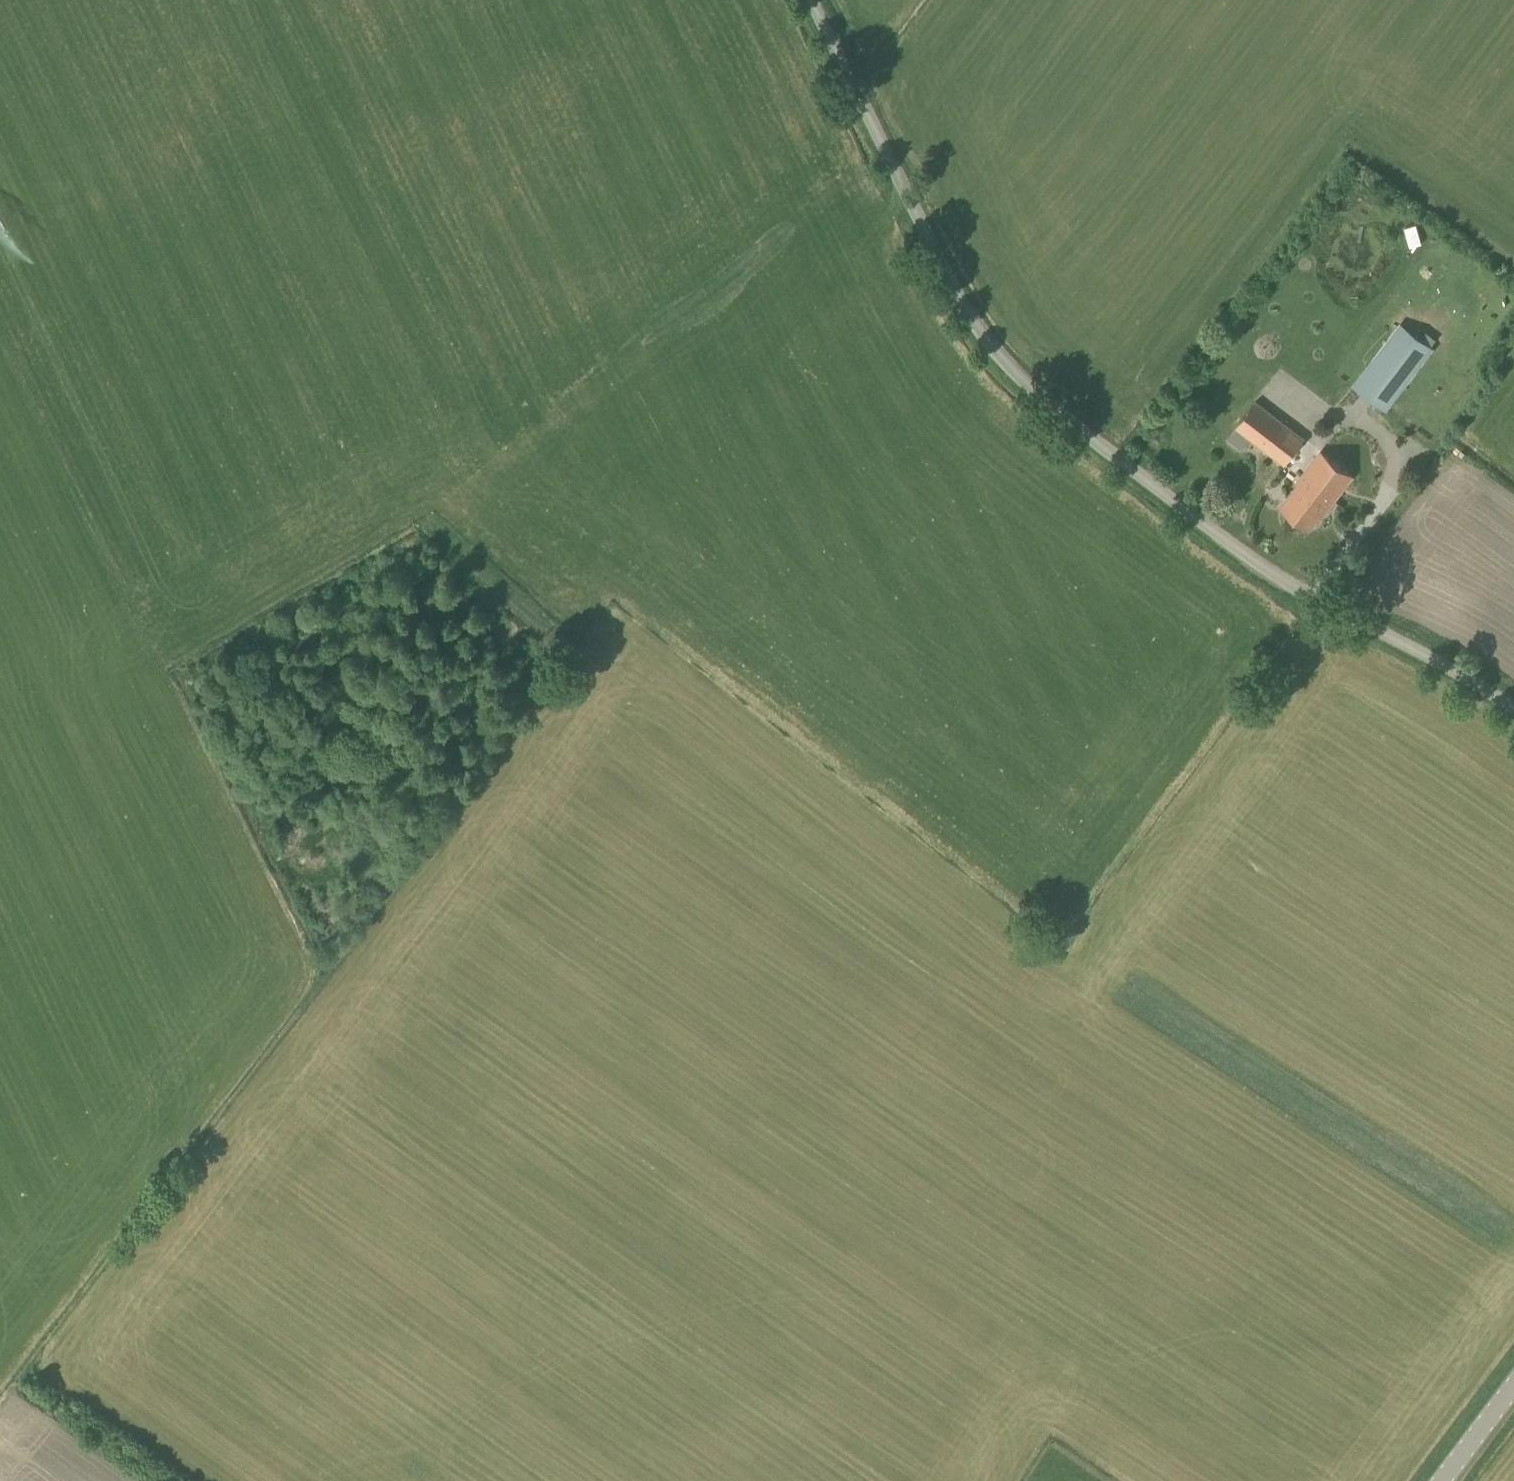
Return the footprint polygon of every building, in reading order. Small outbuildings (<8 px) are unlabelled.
[(1386,412),(1434,349),(1400,323),(1352,386),(1386,412)] [(1285,465),(1304,438),(1255,401),(1236,427),(1285,465)] [(1300,478),(1332,503),(1353,477),(1320,452),(1300,478)] [(1328,509),(1332,503),(1300,478),(1296,484),(1298,485),(1282,507),(1310,528),(1326,507),(1328,509)]
